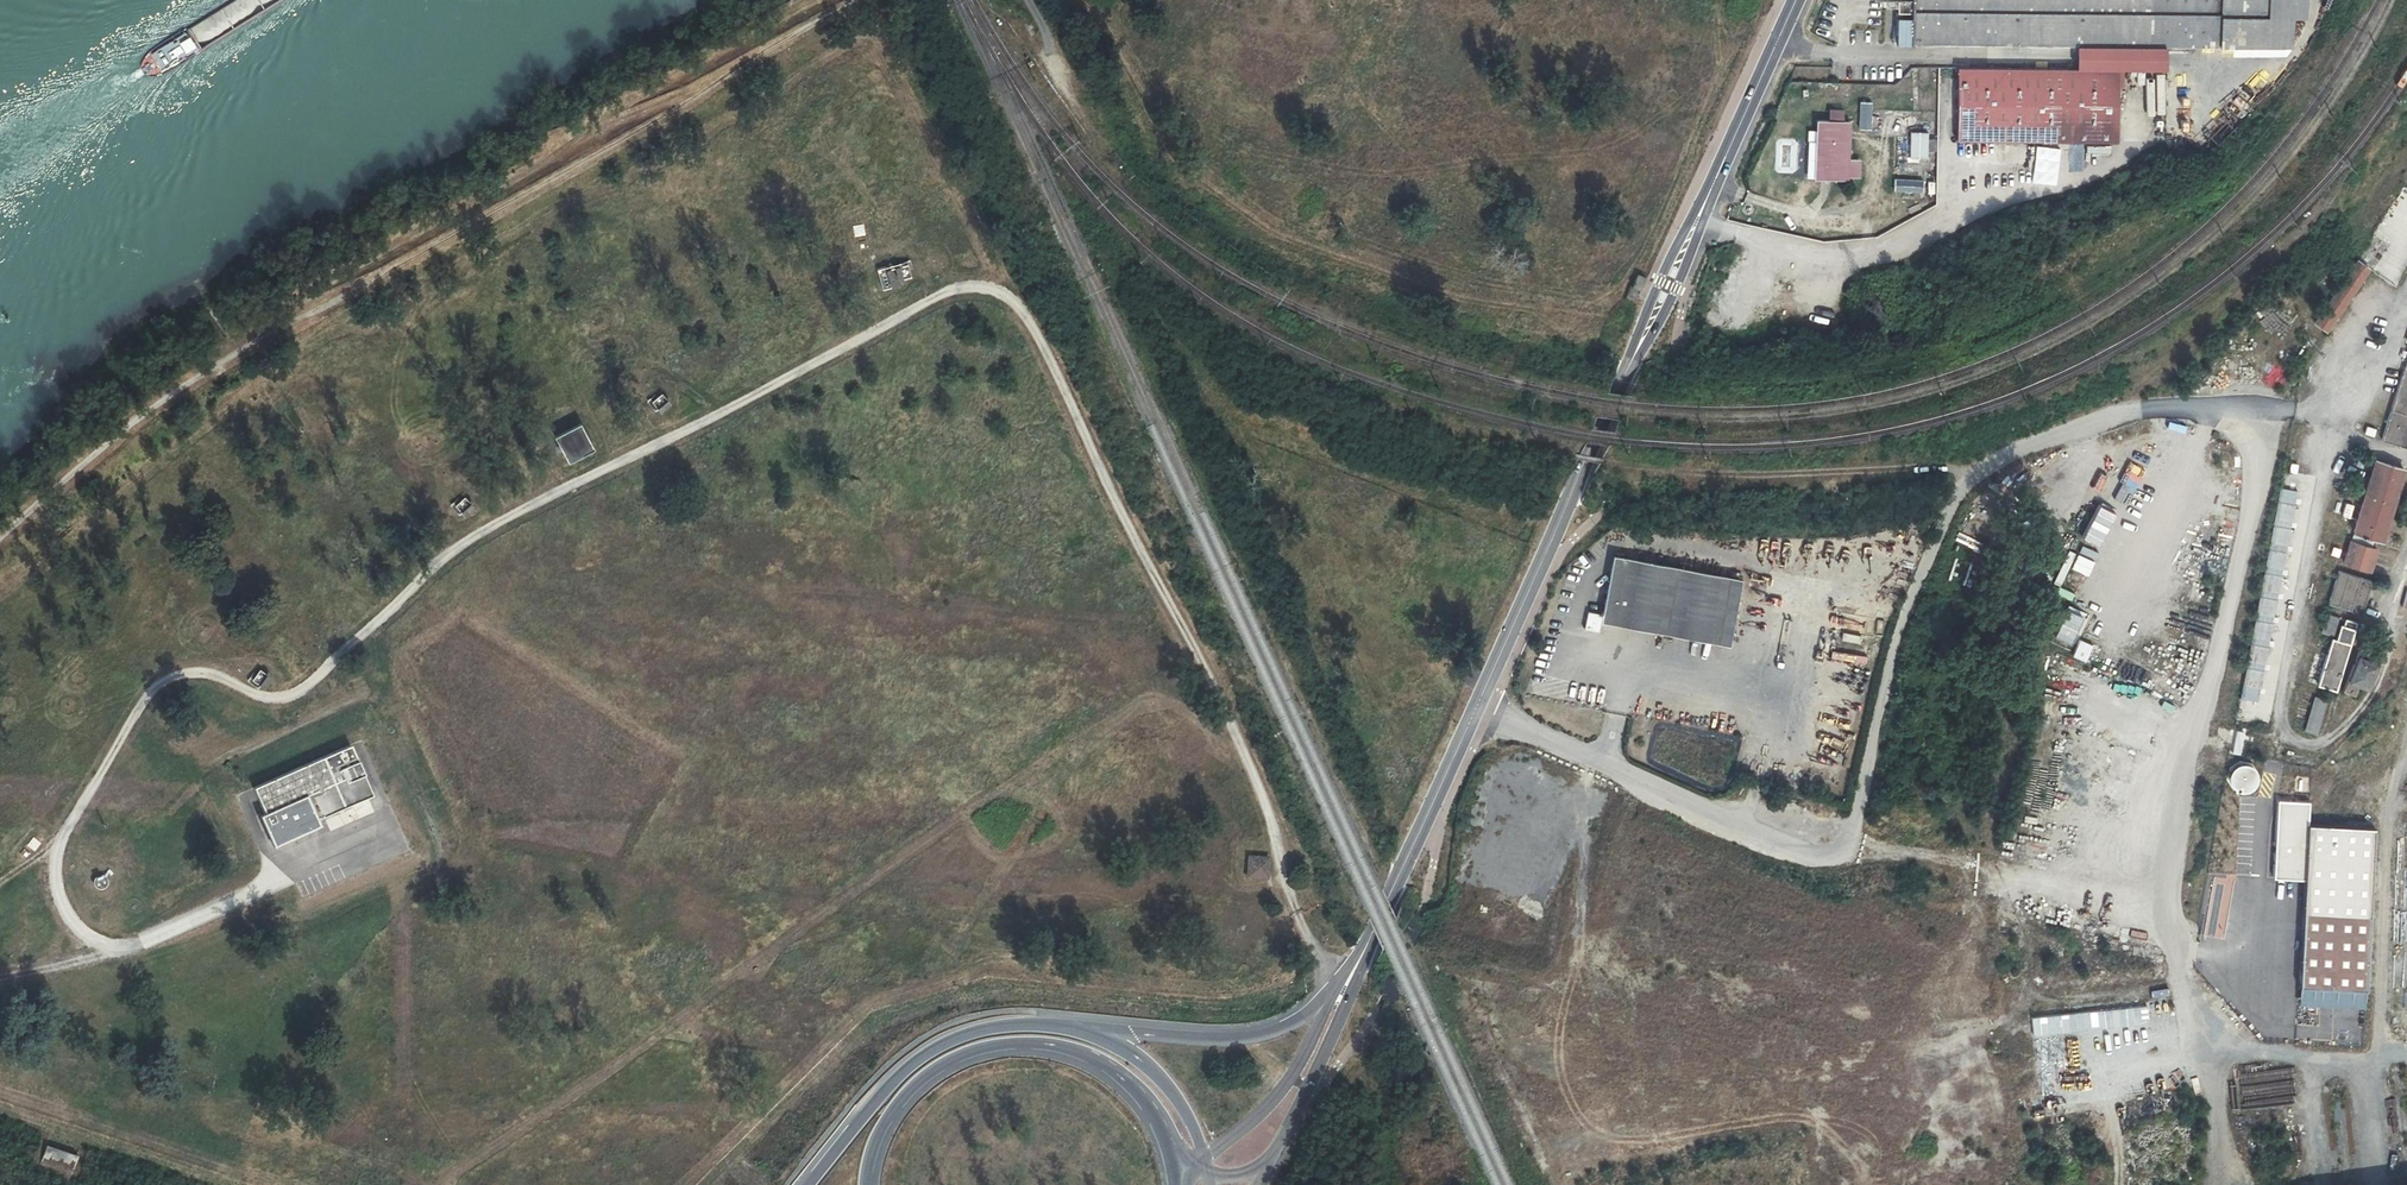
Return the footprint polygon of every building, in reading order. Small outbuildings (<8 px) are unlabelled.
[(1873,0),(1884,0),(1885,8),(1896,9),(1897,14),(1910,14),(1910,46),(2076,47),(2075,68),(2117,69),(2164,69),(2164,47),(2169,47),(2194,47),(2218,48),(2219,0),(1873,0)] [(2218,48),(2232,48),(2231,56),(2285,57),(2290,47),(2291,18),(2304,18),(2304,0),(2219,0),(2218,48)] [(2273,83),(2282,70),(2277,66),(2267,78),(2273,83)] [(2116,142),(2117,69),(2075,68),(1957,68),(1955,142),(2116,142)] [(2223,112),(2236,126),(2258,106),(2245,92),(2223,112)] [(1827,111),(1826,122),(1841,122),(1841,111),(1827,111)] [(1870,117),(1870,131),(1884,131),(1885,117),(1870,117)] [(1814,179),(1846,180),(1846,178),(1847,160),(1848,123),(1841,122),(1826,122),(1816,121),(1814,179)] [(1909,160),(1928,160),(1929,134),(1910,133),(1909,160)] [(1775,172),(1796,173),(1797,140),(1776,139),(1775,172)] [(1858,161),(1847,160),(1846,178),(1857,178),(1858,161)] [(1894,194),(1923,195),(1923,180),(1894,180),(1894,194)] [(2374,237),(2386,243),(2371,274),(2396,286),(2406,265),(2406,190),(2400,186),(2374,237)] [(855,236),(864,235),(863,225),(853,226),(855,236)] [(2371,269),(2357,260),(2315,323),(2329,332),(2371,269)] [(1638,274),(1632,286),(1639,289),(1645,278),(1638,274)] [(1633,303),(1639,289),(1632,286),(1631,286),(1625,299),(1633,303)] [(1600,351),(1598,359),(1609,363),(1612,354),(1600,351)] [(2380,439),(2406,448),(2406,358),(2380,439)] [(2291,371),(2274,366),(2268,385),(2286,390),(2291,371)] [(569,463),(597,451),(585,424),(557,436),(569,463)] [(2376,457),(2353,531),(2386,541),(2406,473),(2406,466),(2376,457)] [(2296,490),(2279,487),(2240,697),(2257,700),(2296,490)] [(2348,516),(2350,503),(2342,501),(2339,515),(2348,516)] [(2379,547),(2350,538),(2343,562),(2372,571),(2379,547)] [(1736,577),(1613,553),(1601,611),(1724,635),(1736,577)] [(2375,581),(2339,570),(2329,604),(2364,615),(2375,581)] [(2049,634),(2078,644),(2087,616),(2058,606),(2049,634)] [(2319,684),(2338,690),(2358,622),(2339,617),(2319,684)] [(1858,640),(1858,633),(1842,632),(1842,639),(1858,640)] [(2364,641),(2344,691),(2358,696),(2362,686),(2371,690),(2382,663),(2373,659),(2378,647),(2364,641)] [(2326,699),(2313,696),(2304,729),(2316,733),(2326,699)] [(2243,731),(2232,729),(2229,752),(2240,754),(2243,731)] [(348,744),(252,786),(263,811),(304,793),(316,819),(371,795),(348,744)] [(2232,766),(2229,771),(2227,776),(2228,782),(2231,787),(2235,790),(2241,792),(2246,791),(2251,788),(2255,784),(2256,778),(2255,773),(2252,768),(2248,764),(2243,763),(2237,763),(2232,766)] [(2310,777),(2295,776),(2295,792),(2310,792),(2310,777)] [(304,793),(263,811),(257,814),(271,844),(318,824),(316,819),(304,793)] [(2308,802),(2277,801),(2273,878),(2304,879),(2307,825),(2308,802)] [(2373,827),(2307,825),(2304,879),(2299,985),(2364,989),(2373,827)] [(1266,858),(1246,856),(1245,877),(1264,878),(1266,858)] [(45,1149),(42,1167),(73,1172),(76,1154),(45,1149)]
